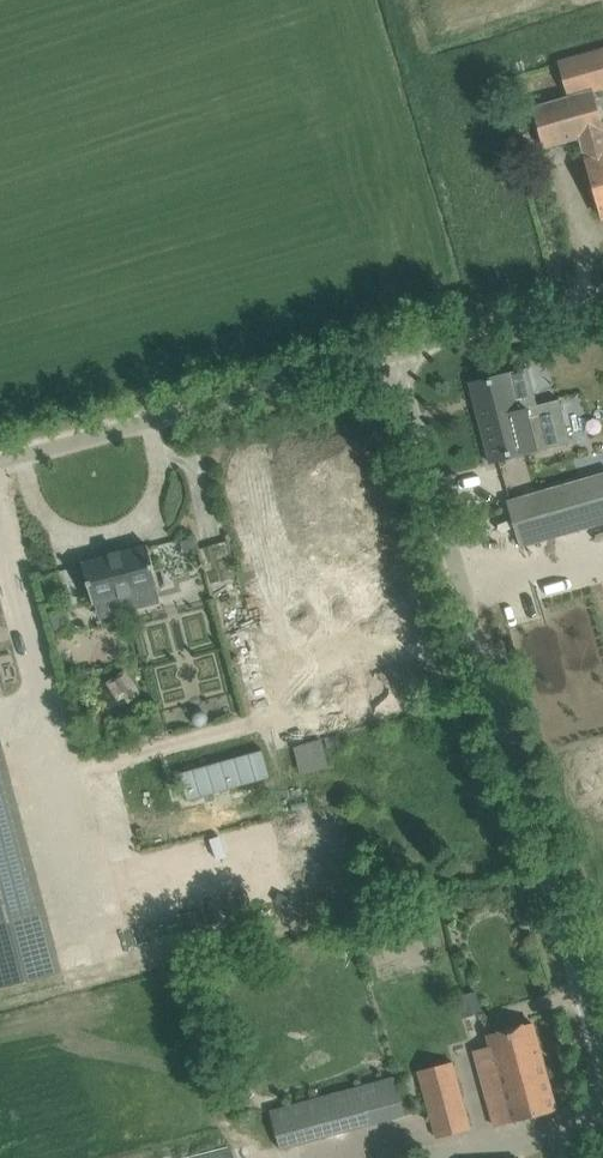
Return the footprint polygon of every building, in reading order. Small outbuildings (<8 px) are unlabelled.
[(602,92),(602,50),(558,63),(568,97),(533,107),(538,125),(545,148),(580,139),(602,218),(602,217),(602,124),(595,94),(602,92)] [(528,368),(470,382),(491,464),(571,444),(559,400),(537,405),(528,368)] [(507,502),(520,547),(602,523),(602,475),(507,502)] [(180,554),(199,549),(196,537),(177,541),(180,554)] [(82,563),(93,605),(159,587),(148,545),(82,563)] [(53,577),(42,581),(47,599),(58,595),(53,577)] [(143,695),(126,670),(105,684),(118,703),(123,700),(127,706),(143,695)] [(322,737),(293,745),(300,772),(329,765),(322,737)] [(8,765),(1,742),(0,742),(0,906),(42,894),(8,765)] [(262,750),(180,773),(187,800),(270,777),(262,750)] [(477,992),(457,997),(463,1018),(483,1013),(477,992)] [(488,1035),(491,1046),(474,1050),(495,1127),(556,1111),(532,1023),(488,1035)] [(452,1063),(417,1072),(435,1139),(470,1128),(452,1063)] [(280,1152),(325,1140),(314,1099),(269,1111),(280,1152)]
